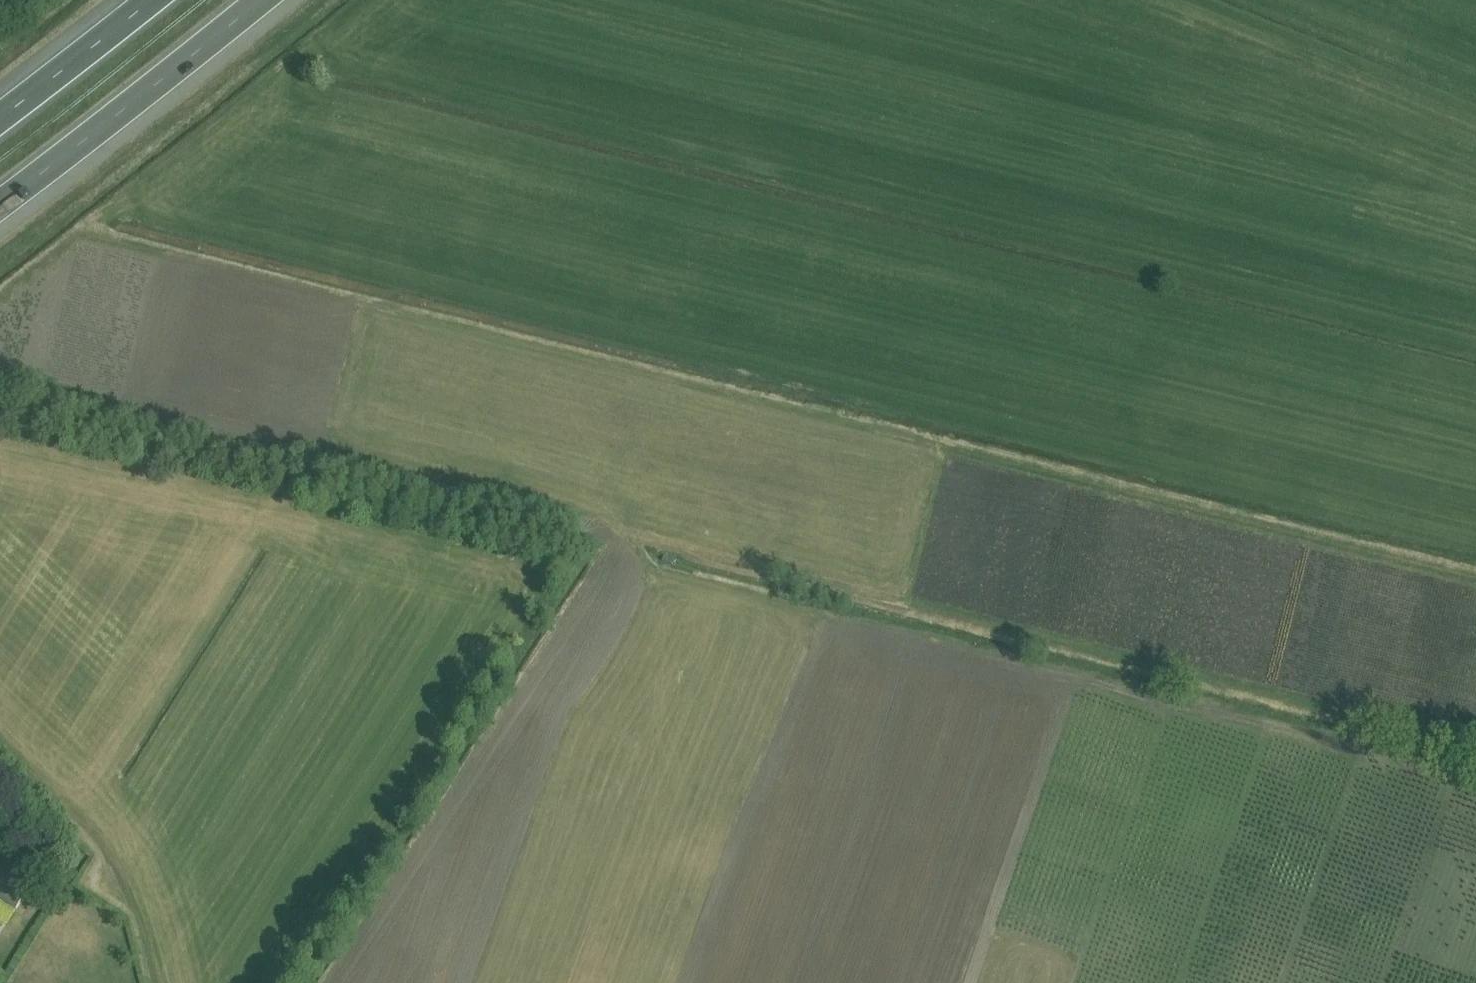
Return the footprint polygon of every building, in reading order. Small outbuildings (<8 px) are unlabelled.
[(35,882),(0,859),(0,898),(17,909),(35,882)]
